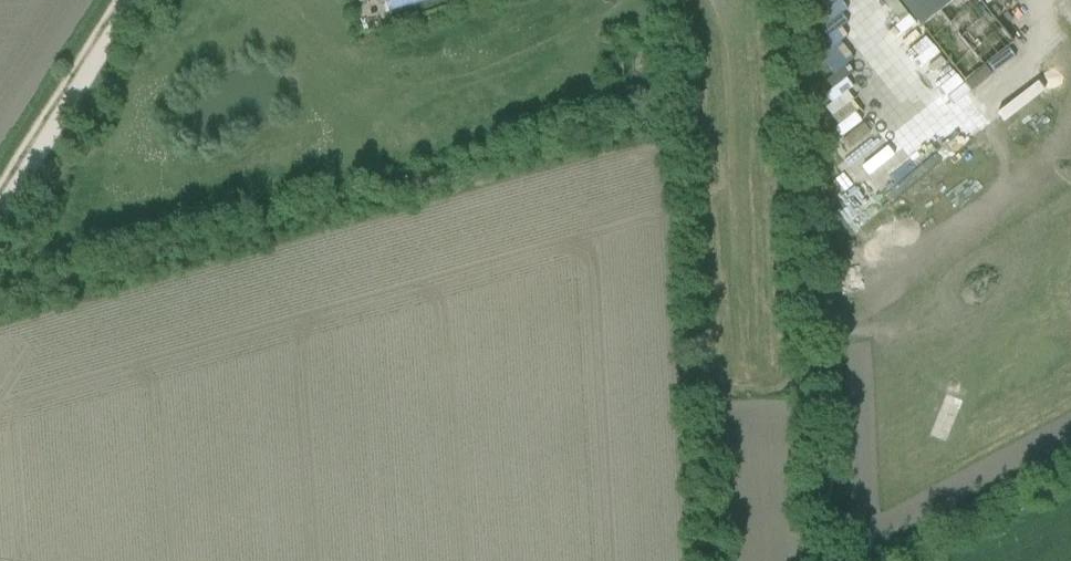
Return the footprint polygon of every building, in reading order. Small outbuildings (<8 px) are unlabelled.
[(978,0),(901,0),(965,82),(1013,44),(978,0)]
